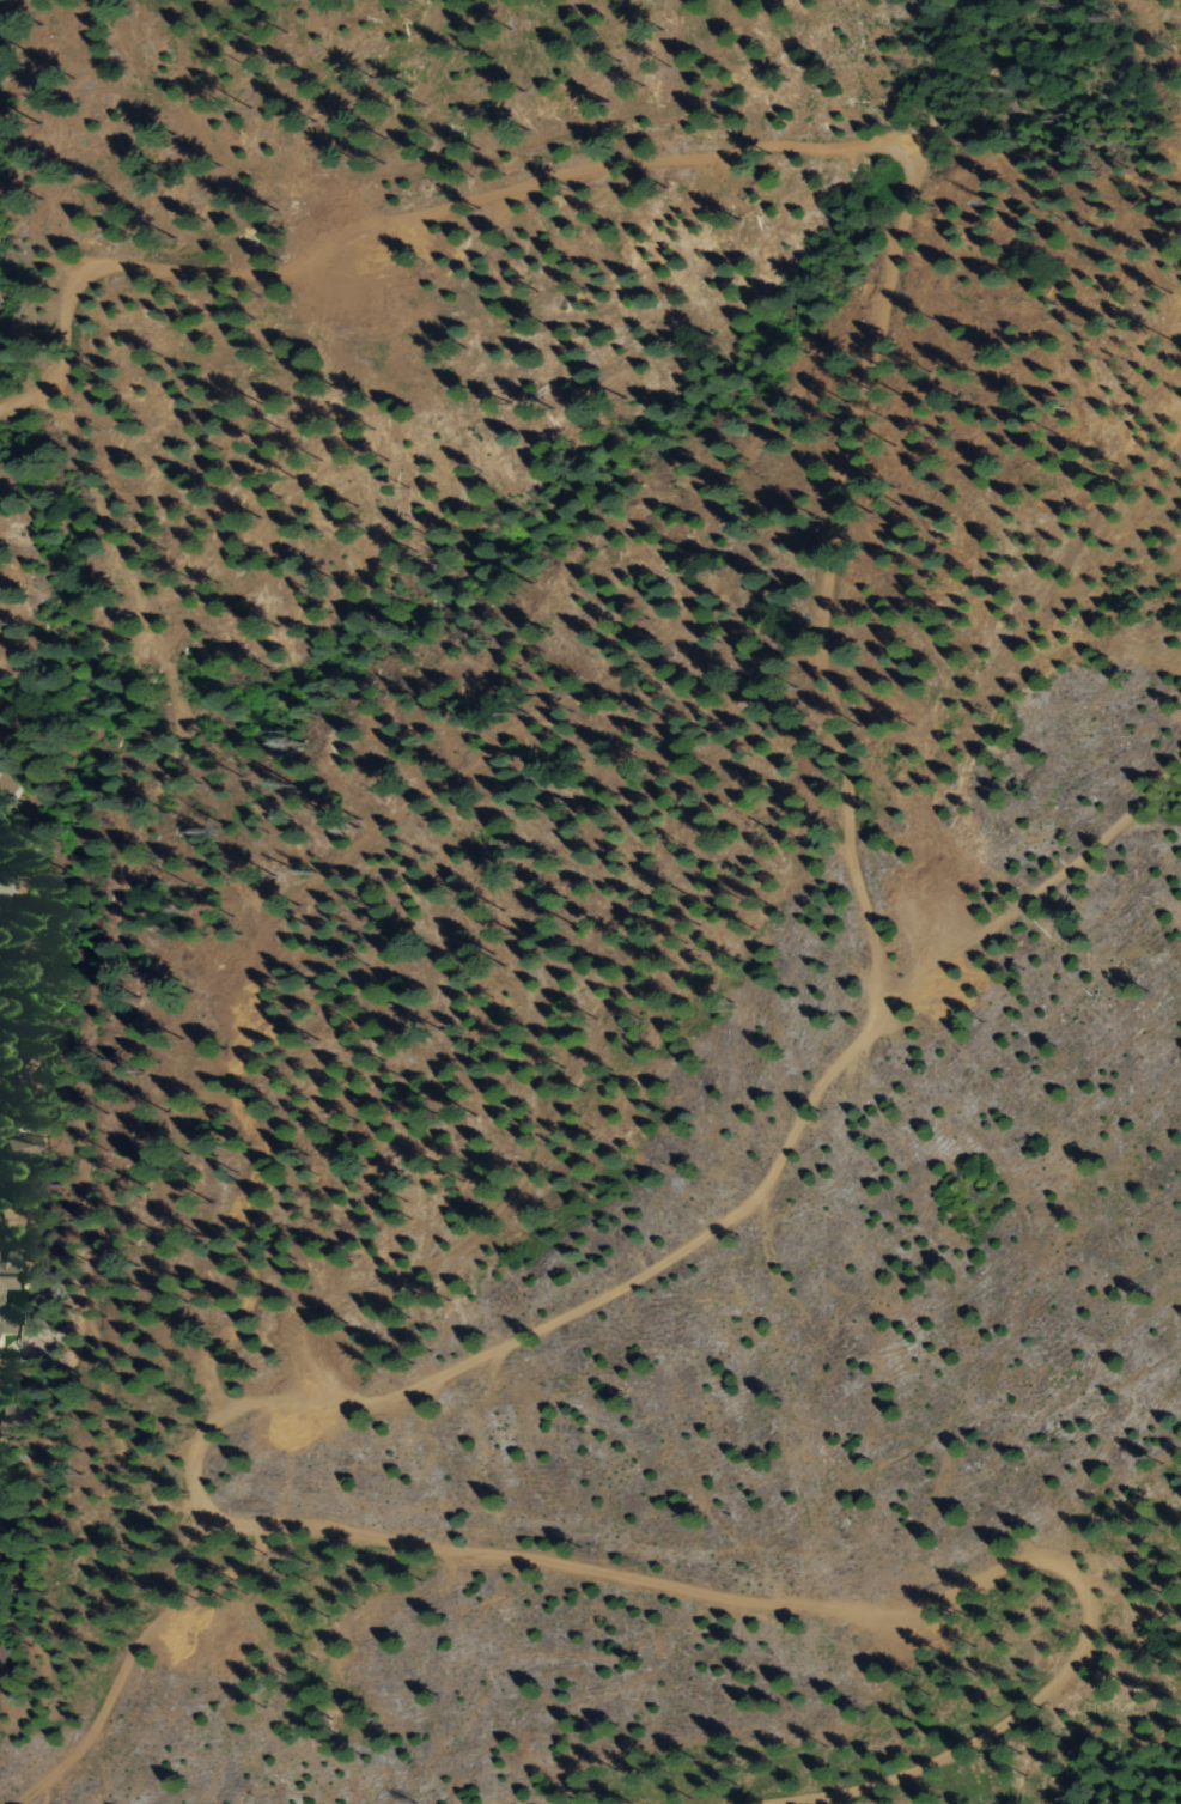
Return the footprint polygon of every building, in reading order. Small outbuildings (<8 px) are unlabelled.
[(4,812),(0,809),(0,770),(20,783),(4,812)] [(7,923),(0,921),(0,873),(19,879),(7,923)] [(35,1134),(35,1160),(5,1160),(5,1132),(35,1134)] [(17,1231),(0,1231),(0,1210),(17,1209),(17,1231)] [(20,1253),(0,1252),(0,1289),(18,1290),(20,1253)] [(12,1337),(13,1315),(0,1315),(0,1336),(12,1337)] [(2,1687),(0,1681),(0,1647),(8,1644),(22,1678),(2,1687)]
